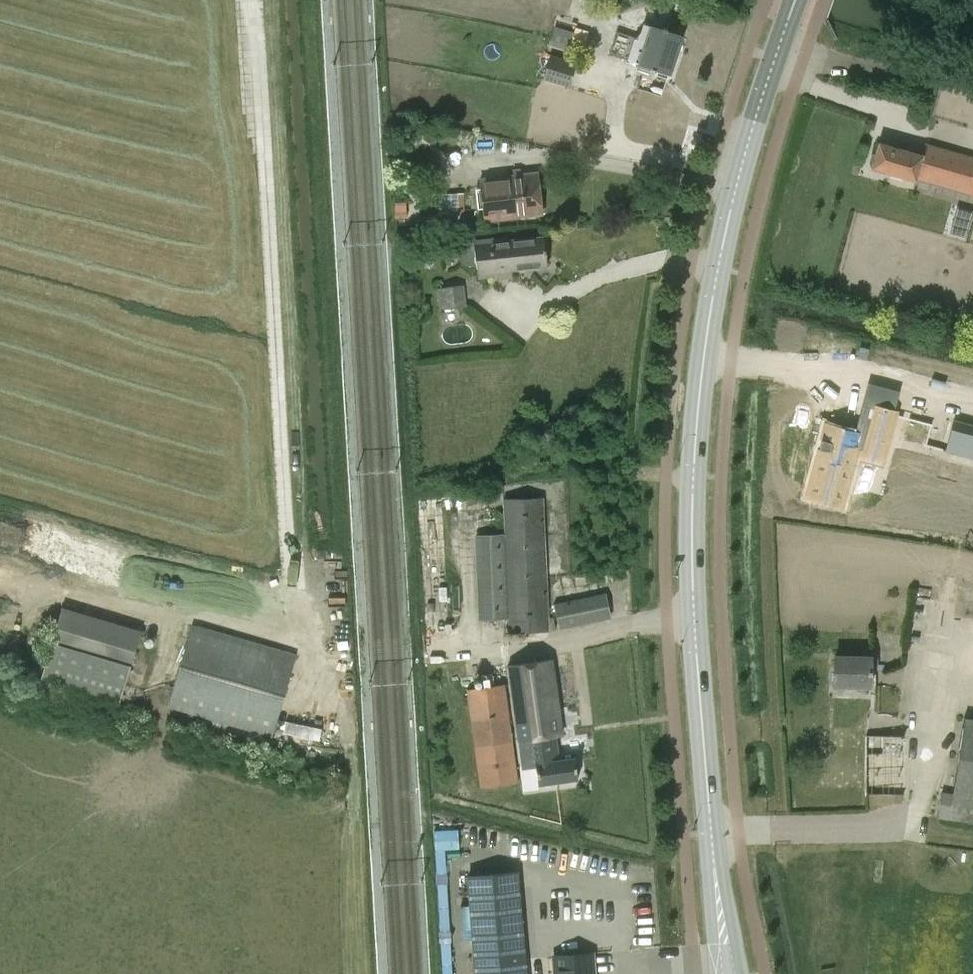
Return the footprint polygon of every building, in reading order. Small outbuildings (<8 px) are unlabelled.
[(609,54),(632,62),(669,74),(682,36),(667,31),(668,29),(663,28),(663,30),(644,23),(640,38),(616,30),(609,54)] [(544,82),(569,88),(575,63),(551,57),(544,82)] [(916,179),(972,195),(972,156),(926,142),(923,154),(879,141),(871,168),(915,180),(916,179)] [(480,180),(484,219),(541,213),(537,173),(480,180)] [(463,193),(426,194),(427,228),(464,227),(463,193)] [(511,278),(510,274),(510,270),(546,267),(543,238),(507,241),(507,238),(474,241),(473,237),(468,238),(466,239),(462,241),(459,246),(457,250),(457,254),(458,258),(461,261),(464,263),(467,264),(470,265),(473,265),(476,265),(477,277),(497,275),(498,279),(511,278)] [(439,309),(467,306),(464,285),(437,288),(439,309)] [(896,405),(867,398),(859,426),(829,419),(809,493),(843,503),(856,450),(864,452),(862,457),(882,462),(896,405)] [(954,421),(947,450),(972,457),(972,426),(954,421)] [(542,499),(504,500),(505,534),(475,535),(478,619),(508,618),(509,634),(547,632),(542,499)] [(606,594),(555,606),(560,630),(611,618),(606,594)] [(141,630),(63,607),(42,680),(121,704),(141,630)] [(271,735),(295,655),(192,626),(168,705),(271,735)] [(836,657),(835,685),(871,686),(871,657),(836,657)] [(517,741),(532,739),(538,784),(578,779),(575,756),(559,758),(556,736),(563,735),(554,658),(507,664),(517,741)] [(504,684),(466,690),(481,788),(519,782),(504,684)] [(964,722),(954,797),(942,795),(938,821),(972,826),(972,723),(964,722)] [(869,733),(868,792),(913,793),(915,734),(869,733)] [(438,849),(462,848),(461,828),(438,829),(438,849)] [(517,870),(470,874),(477,973),(525,973),(517,870)] [(592,953),(554,955),(555,973),(594,973),(592,953)]
